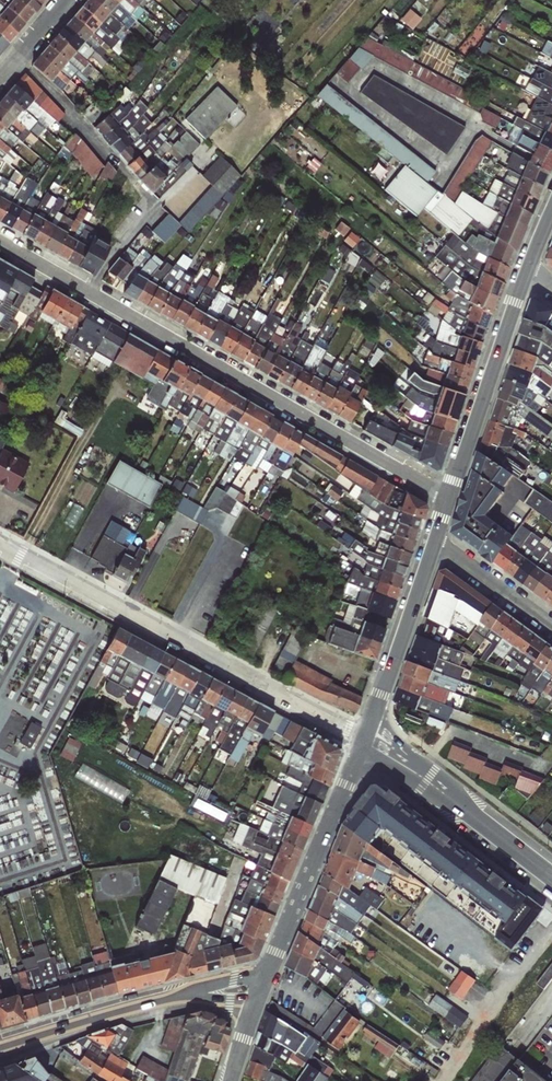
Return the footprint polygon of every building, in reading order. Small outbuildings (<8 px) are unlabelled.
[(34,14),(18,0),(0,0),(0,2),(6,7),(25,23),(34,14)] [(42,4),(37,0),(18,0),(34,14),(42,4)] [(108,13),(93,0),(87,0),(81,7),(100,23),(117,38),(123,43),(132,34),(127,29),(108,13)] [(127,29),(135,20),(117,4),(113,0),(93,0),(108,13),(127,29)] [(117,4),(135,20),(144,11),(141,8),(131,0),(113,0),(117,4)] [(141,8),(148,0),(131,0),(141,8)] [(6,7),(0,2),(0,19),(17,33),(25,23),(6,7)] [(92,32),(109,47),(117,38),(100,23),(81,7),(73,17),(92,32)] [(412,7),(403,18),(415,28),(424,17),(412,7)] [(92,32),(73,17),(65,26),(83,42),(94,52),(101,57),(109,47),(92,32)] [(17,33),(0,19),(0,35),(9,43),(17,33)] [(83,42),(65,26),(56,36),(75,52),(86,61),(94,52),(83,42)] [(9,43),(0,35),(0,53),(9,43)] [(94,69),(86,61),(75,52),(56,36),(48,46),(67,62),(77,71),(86,77),(94,69)] [(366,37),(336,73),(346,83),(372,56),(479,113),(481,122),(494,129),(500,118),(482,108),(485,102),(412,61),(414,56),(383,39),(380,45),(366,37)] [(549,40),(543,51),(551,56),(551,42),(549,40)] [(67,62),(48,46),(40,55),(58,71),(69,80),(77,71),(67,62)] [(61,91),(69,80),(58,71),(40,55),(31,65),(38,70),(50,81),(61,91)] [(528,89),(542,96),(529,120),(519,115),(515,122),(530,130),(534,123),(540,126),(551,103),(551,94),(543,89),(546,83),(551,86),(551,72),(541,66),(528,89)] [(14,85),(54,121),(56,123),(64,114),(25,73),(14,85)] [(359,93),(446,155),(465,127),(372,75),(359,93)] [(219,84),(187,119),(208,138),(240,104),(219,84)] [(54,121),(14,85),(6,95),(33,118),(42,127),(45,124),(49,127),(54,121)] [(326,85),(316,95),(404,165),(427,182),(435,171),(326,85)] [(102,137),(130,109),(127,106),(129,104),(127,101),(131,96),(123,89),(113,100),(118,105),(93,128),(102,137)] [(6,95),(0,102),(0,106),(25,128),(33,118),(6,95)] [(130,109),(102,137),(109,146),(137,121),(142,116),(151,123),(157,116),(139,100),(130,109)] [(0,106),(0,124),(17,140),(22,143),(26,139),(32,144),(37,139),(25,128),(0,106)] [(144,132),(116,155),(126,166),(159,132),(168,121),(165,119),(155,128),(147,135),(144,132)] [(137,121),(109,146),(116,155),(144,132),(145,130),(137,121)] [(0,124),(0,140),(10,149),(17,140),(0,124)] [(172,144),(139,180),(158,199),(191,166),(186,158),(199,145),(185,131),(172,144)] [(67,160),(74,153),(95,176),(108,164),(78,132),(58,150),(67,160)] [(159,132),(126,166),(136,177),(139,180),(172,144),(159,132)] [(492,141),(481,135),(474,140),(441,193),(453,203),(492,141)] [(0,140),(0,161),(5,155),(13,160),(16,155),(10,149),(0,140)] [(191,231),(243,173),(222,154),(204,174),(214,183),(180,221),(191,231)] [(0,219),(0,223),(10,228),(34,187),(31,185),(39,170),(33,166),(25,177),(0,219)] [(0,193),(0,219),(25,177),(15,170),(5,185),(0,193)] [(493,206),(504,181),(496,178),(485,202),(493,206)] [(34,187),(10,228),(21,235),(40,200),(36,198),(39,191),(34,187)] [(40,200),(21,235),(32,241),(56,199),(46,193),(40,200)] [(56,199),(32,241),(44,248),(62,213),(58,211),(64,202),(57,197),(56,199)] [(62,213),(44,248),(55,254),(72,220),(66,216),(71,209),(67,206),(62,213)] [(72,220),(55,254),(66,261),(84,229),(86,225),(82,222),(87,212),(79,208),(72,220)] [(154,230),(166,242),(183,224),(170,212),(154,230)] [(77,267),(94,236),(84,229),(66,261),(77,267)] [(453,235),(437,256),(453,269),(443,281),(453,288),(448,294),(452,298),(476,268),(480,271),(488,262),(453,235)] [(94,236),(77,267),(93,277),(109,247),(94,236)] [(126,287),(150,259),(152,257),(142,249),(138,254),(127,247),(107,271),(126,287)] [(178,262),(187,268),(194,259),(184,252),(178,262)] [(146,280),(159,266),(150,259),(126,287),(123,293),(135,300),(146,280)] [(0,260),(0,302),(18,270),(0,260)] [(146,280),(135,300),(146,306),(157,287),(172,268),(166,263),(161,268),(159,266),(146,280)] [(157,287),(146,306),(158,313),(185,270),(175,264),(172,268),(157,287)] [(378,269),(370,279),(380,287),(388,276),(378,269)] [(18,270),(0,302),(0,312),(4,315),(0,322),(0,326),(13,334),(18,326),(11,322),(17,310),(29,317),(41,293),(29,286),(33,279),(18,270)] [(185,270),(158,313),(170,320),(189,286),(194,276),(185,270)] [(208,281),(182,327),(193,333),(216,291),(212,290),(218,278),(212,274),(208,281)] [(189,286),(170,320),(182,327),(208,281),(202,277),(194,288),(189,286)] [(466,278),(461,290),(472,296),(478,284),(466,278)] [(371,295),(378,288),(371,281),(364,288),(371,295)] [(46,285),(41,293),(29,317),(28,318),(35,321),(37,317),(52,325),(68,298),(46,285)] [(216,291),(193,333),(205,340),(225,306),(220,303),(224,295),(216,291)] [(229,354),(251,317),(261,297),(256,294),(250,306),(243,303),(238,311),(218,347),(229,354)] [(88,310),(68,298),(52,325),(51,326),(66,334),(63,340),(70,344),(76,333),(88,310)] [(225,306),(205,340),(218,347),(238,311),(226,304),(225,306)] [(110,322),(88,310),(76,333),(97,345),(110,322)] [(253,367),(274,333),(280,320),(268,313),(262,323),(241,361),(253,367)] [(241,361),(262,323),(251,317),(229,354),(241,361)] [(128,333),(110,322),(97,345),(93,351),(112,362),(128,333)] [(277,381),(301,338),(297,336),(302,326),(294,322),(287,334),(266,375),(277,381)] [(301,338),(277,381),(289,388),(312,347),(303,342),(307,334),(304,332),(301,338)] [(157,349),(128,333),(112,362),(141,379),(157,349)] [(266,375),(287,334),(284,333),(281,337),(274,333),(253,367),(266,375)] [(302,395),(325,352),(328,346),(316,339),(312,347),(289,388),(302,395)] [(174,360),(157,349),(141,379),(153,385),(145,399),(164,411),(167,405),(188,368),(174,360)] [(325,352),(302,395),(313,402),(323,381),(318,378),(331,356),(325,352)] [(325,409),(347,368),(354,356),(350,352),(342,364),(336,361),(323,381),(313,402),(325,409)] [(167,405),(179,412),(200,375),(188,368),(167,405)] [(347,368),(325,409),(337,415),(354,384),(359,374),(347,368)] [(176,417),(188,423),(212,381),(200,375),(179,412),(176,417)] [(198,432),(199,431),(223,388),(212,381),(188,423),(186,426),(198,432)] [(354,384),(337,415),(348,422),(366,391),(354,384)] [(207,445),(212,435),(236,395),(223,388),(199,431),(204,435),(200,442),(207,445)] [(212,452),(218,455),(248,402),(236,395),(212,435),(219,440),(212,452)] [(227,452),(233,456),(260,409),(248,402),(218,455),(223,458),(227,452)] [(240,452),(248,457),(272,416),(260,409),(233,456),(233,457),(237,459),(240,452)] [(256,470),(257,467),(282,421),(272,416),(248,457),(244,463),(256,470)] [(538,429),(551,433),(551,422),(541,419),(538,429)] [(363,430),(390,446),(397,434),(368,420),(363,430)] [(257,467),(267,473),(293,427),(282,421),(257,467)] [(303,433),(293,427),(267,473),(273,476),(276,471),(281,474),(298,444),(303,433)] [(317,441),(303,433),(298,444),(310,453),(317,441)] [(18,491),(32,459),(3,447),(6,439),(0,436),(0,483),(18,491)] [(329,448),(317,441),(310,453),(321,461),(329,448)] [(341,455),(329,448),(321,461),(333,469),(341,455)] [(492,569),(534,512),(551,526),(551,504),(479,455),(449,539),(492,569)] [(121,459),(108,482),(151,506),(164,482),(121,459)] [(339,474),(355,484),(381,504),(423,519),(426,508),(424,503),(404,493),(348,459),(339,474)] [(78,500),(88,505),(99,486),(89,481),(78,500)] [(237,517),(245,503),(235,498),(240,489),(232,485),(229,491),(218,484),(208,502),(237,517)] [(326,498),(334,504),(343,489),(334,484),(326,498)] [(419,530),(423,519),(381,504),(355,484),(348,494),(368,508),(383,518),(419,530)] [(177,509),(203,523),(210,509),(185,495),(177,509)] [(415,542),(419,530),(383,518),(368,508),(365,519),(380,530),(415,542)] [(135,579),(148,548),(128,539),(133,527),(111,518),(93,562),(135,579)] [(361,531),(377,541),(411,553),(415,542),(380,530),(365,519),(361,531)] [(404,577),(407,566),(384,558),(365,551),(365,548),(345,532),(340,538),(338,536),(334,540),(367,564),(404,577)] [(407,566),(411,553),(377,541),(375,548),(385,551),(384,558),(407,566)] [(400,588),(404,577),(367,564),(362,576),(400,588)] [(396,599),(400,588),(362,576),(358,570),(356,569),(351,584),(396,599)] [(434,589),(447,591),(452,574),(446,570),(440,572),(434,589)] [(457,600),(451,621),(456,624),(453,631),(468,640),(493,604),(452,574),(447,591),(457,600)] [(425,617),(448,629),(451,621),(457,600),(447,591),(434,589),(425,617)] [(348,597),(348,605),(370,610),(375,596),(361,590),(358,601),(348,597)] [(493,604),(468,640),(480,647),(482,643),(504,612),(493,604)] [(332,618),(329,626),(382,642),(386,629),(367,620),(370,610),(348,605),(343,621),(332,618)] [(504,612),(482,643),(487,647),(480,660),(486,662),(516,621),(504,612)] [(418,635),(452,648),(454,643),(444,637),(448,629),(425,617),(418,635)] [(516,621),(486,662),(499,667),(526,628),(516,621)] [(375,660),(382,642),(329,626),(324,641),(375,660)] [(205,694),(215,672),(118,628),(108,650),(205,694)] [(526,628),(499,667),(512,672),(518,664),(538,637),(526,628)] [(275,666),(288,673),(305,642),(292,635),(275,666)] [(413,650),(460,667),(464,653),(452,648),(418,635),(413,650)] [(538,637),(518,664),(529,671),(548,645),(538,637)] [(529,671),(521,685),(526,687),(528,683),(538,682),(551,662),(551,648),(548,645),(529,671)] [(162,680),(164,675),(106,650),(91,684),(98,687),(105,671),(110,674),(103,691),(138,706),(142,697),(155,703),(152,710),(161,713),(162,710),(176,716),(186,691),(162,680)] [(460,667),(413,650),(409,661),(449,677),(451,671),(461,674),(464,668),(460,667)] [(366,692),(295,661),(286,681),(357,712),(366,692)] [(449,677),(409,661),(407,661),(403,673),(450,692),(455,693),(459,681),(449,677)] [(538,682),(546,686),(551,678),(551,662),(538,682)] [(450,692),(403,673),(398,688),(437,704),(445,706),(450,692)] [(213,678),(203,698),(250,721),(247,726),(274,739),(286,714),(213,678)] [(546,686),(541,695),(545,698),(548,695),(551,698),(551,678),(546,686)] [(437,704),(398,688),(394,701),(428,714),(433,705),(436,705),(437,704)] [(185,695),(177,724),(190,727),(198,698),(185,695)] [(200,732),(220,742),(231,721),(211,711),(200,732)] [(234,718),(222,747),(233,752),(246,723),(234,718)] [(23,744),(35,748),(43,724),(31,720),(23,744)] [(244,729),(231,756),(241,761),(254,733),(244,729)] [(62,754),(75,760),(83,742),(70,736),(62,754)] [(456,740),(450,758),(460,761),(473,770),(476,771),(489,781),(501,784),(503,781),(513,784),(529,796),(534,797),(535,795),(547,779),(542,775),(520,768),(509,760),(504,766),(496,764),(484,755),(479,753),(466,744),(456,740)] [(218,758),(229,760),(231,751),(220,749),(218,758)] [(77,777),(125,799),(132,785),(83,763),(77,777)] [(274,806),(296,817),(306,795),(284,785),(274,806)] [(227,822),(233,810),(197,793),(192,805),(227,822)] [(235,840),(242,843),(249,824),(242,821),(235,840)] [(395,873),(371,861),(366,873),(389,884),(395,873)] [(205,934),(226,878),(195,867),(187,892),(194,896),(172,953),(174,952),(189,955),(199,932),(205,934)] [(326,877),(323,884),(333,888),(336,881),(326,877)] [(302,931),(288,967),(321,980),(330,968),(345,979),(350,981),(358,971),(348,964),(333,958),(330,962),(321,958),(332,928),(325,938),(331,921),(354,930),(361,921),(361,922),(374,905),(382,909),(386,898),(369,885),(363,894),(336,883),(332,889),(321,884),(305,927),(302,931)] [(20,896),(32,894),(31,887),(18,889),(20,896)] [(199,932),(189,955),(183,978),(207,972),(201,946),(205,934),(199,932)] [(244,946),(230,949),(234,965),(253,961),(258,956),(263,941),(241,932),(237,943),(244,946)] [(218,939),(205,934),(201,946),(207,972),(221,969),(216,946),(218,939)] [(221,969),(234,965),(230,949),(230,943),(216,946),(221,969)] [(91,956),(93,962),(103,997),(118,993),(106,952),(104,944),(98,946),(100,952),(91,956)] [(33,952),(35,956),(51,1012),(64,1008),(49,957),(46,948),(33,952)] [(118,993),(162,983),(172,953),(124,965),(122,962),(116,964),(114,949),(106,952),(118,993)] [(162,983),(183,978),(189,955),(174,952),(172,953),(162,983)] [(21,960),(22,964),(38,1016),(51,1012),(35,956),(21,960)] [(54,957),(49,957),(64,1008),(77,1005),(68,974),(64,961),(56,964),(54,957)] [(91,1001),(103,997),(93,962),(80,966),(80,970),(91,1001)] [(10,975),(16,994),(25,1020),(38,1016),(22,964),(15,967),(16,972),(10,975)] [(540,984),(548,988),(551,982),(551,965),(540,984)] [(464,969),(450,989),(465,999),(479,979),(464,969)] [(80,970),(68,974),(77,1005),(91,1001),(80,970)] [(431,1004),(462,1028),(471,1016),(440,993),(431,1004)] [(0,998),(0,1027),(25,1020),(16,994),(0,998)] [(325,1037),(342,1050),(365,1021),(348,1008),(325,1037)] [(198,1053),(206,1056),(208,1049),(223,1054),(231,1028),(227,1026),(228,1021),(216,1015),(216,1014),(200,1009),(169,1018),(160,1048),(173,1052),(167,1069),(142,1055),(135,1068),(139,1071),(136,1078),(141,1080),(189,1080),(198,1053)] [(308,1064),(329,1078),(334,1070),(313,1056),(320,1043),(309,1035),(308,1037),(266,1011),(259,1032),(308,1064)] [(103,1050),(133,1039),(127,1021),(97,1031),(103,1050)] [(370,1024),(365,1033),(380,1042),(377,1047),(393,1057),(402,1044),(370,1024)] [(431,1031),(427,1036),(442,1047),(446,1042),(431,1031)] [(301,1074),(308,1064),(259,1032),(254,1045),(276,1057),(301,1074)] [(249,1060),(267,1067),(271,1068),(276,1057),(254,1045),(249,1060)] [(499,1046),(472,1080),(544,1080),(499,1046)] [(14,1063),(40,1080),(59,1080),(47,1074),(33,1056),(14,1063)] [(249,1060),(244,1075),(261,1080),(262,1080),(267,1067),(249,1060)] [(0,1068),(3,1080),(40,1080),(14,1063),(0,1068)] [(301,1074),(297,1080),(327,1080),(329,1078),(308,1064),(301,1074)] [(269,1072),(265,1080),(288,1080),(269,1072)]
